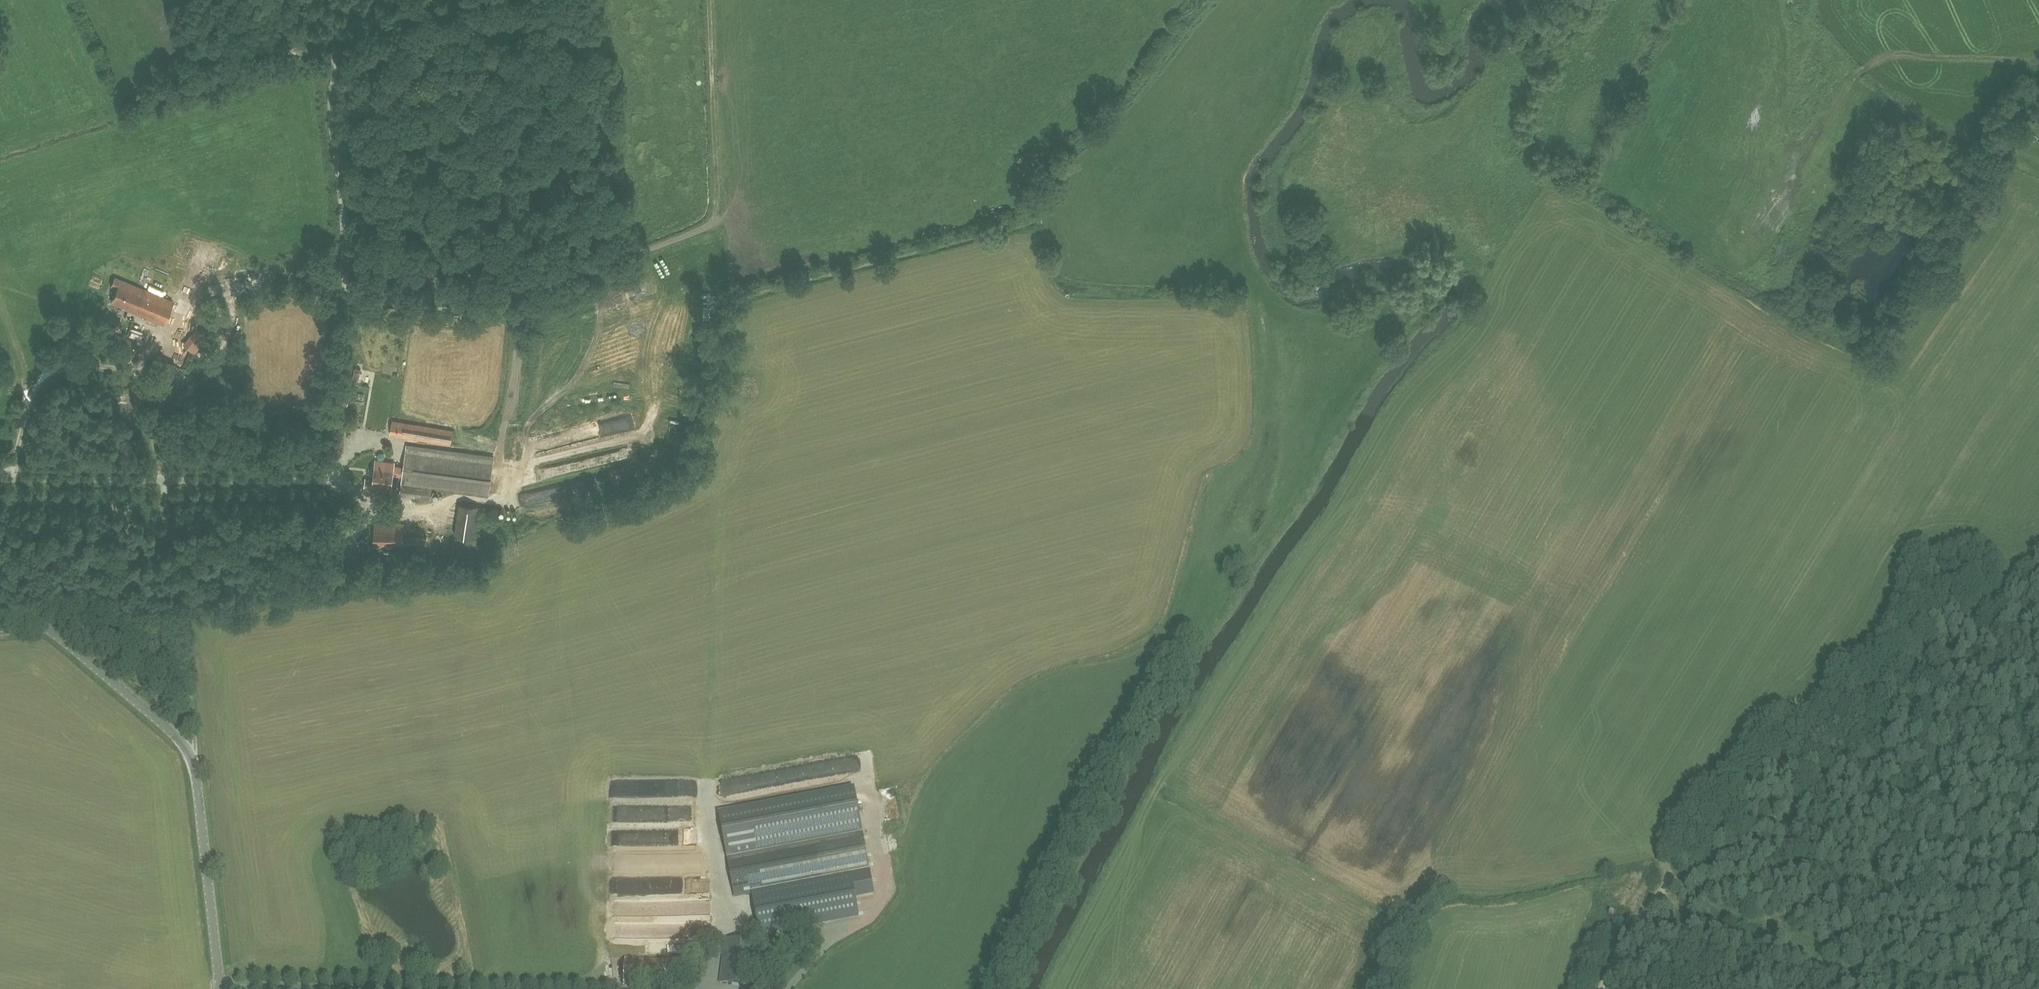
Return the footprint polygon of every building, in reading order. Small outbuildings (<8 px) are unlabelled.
[(172,302),(114,279),(111,287),(116,289),(111,301),(124,306),(123,308),(163,324),(172,302)] [(462,323),(461,314),(447,314),(447,324),(462,323)] [(180,350),(189,357),(205,338),(196,330),(180,350)] [(109,354),(130,361),(136,343),(115,336),(109,354)] [(175,389),(174,388),(170,393),(177,397),(183,388),(178,385),(175,389)] [(335,403),(346,407),(350,394),(339,390),(335,403)] [(451,444),(451,441),(453,430),(393,420),(391,434),(451,444)] [(494,456),(407,445),(404,466),(395,465),(395,463),(376,460),(373,479),(366,478),(364,487),(391,491),(393,475),(403,476),(400,494),(432,499),(433,488),(489,496),(494,456)] [(475,521),(479,514),(474,511),(470,518),(475,521)] [(375,547),(404,548),(404,524),(375,523),(375,547)] [(447,548),(448,560),(456,559),(455,548),(447,548)] [(854,787),(719,812),(721,825),(727,856),(735,897),(752,894),(760,933),(858,915),(855,897),(851,875),(870,872),(862,830),(856,800),(854,787)] [(752,986),(757,943),(725,939),(720,983),(752,986)] [(666,960),(626,958),(624,987),(655,988),(665,988),(666,972),(694,969),(692,954),(666,956),(666,960)]
